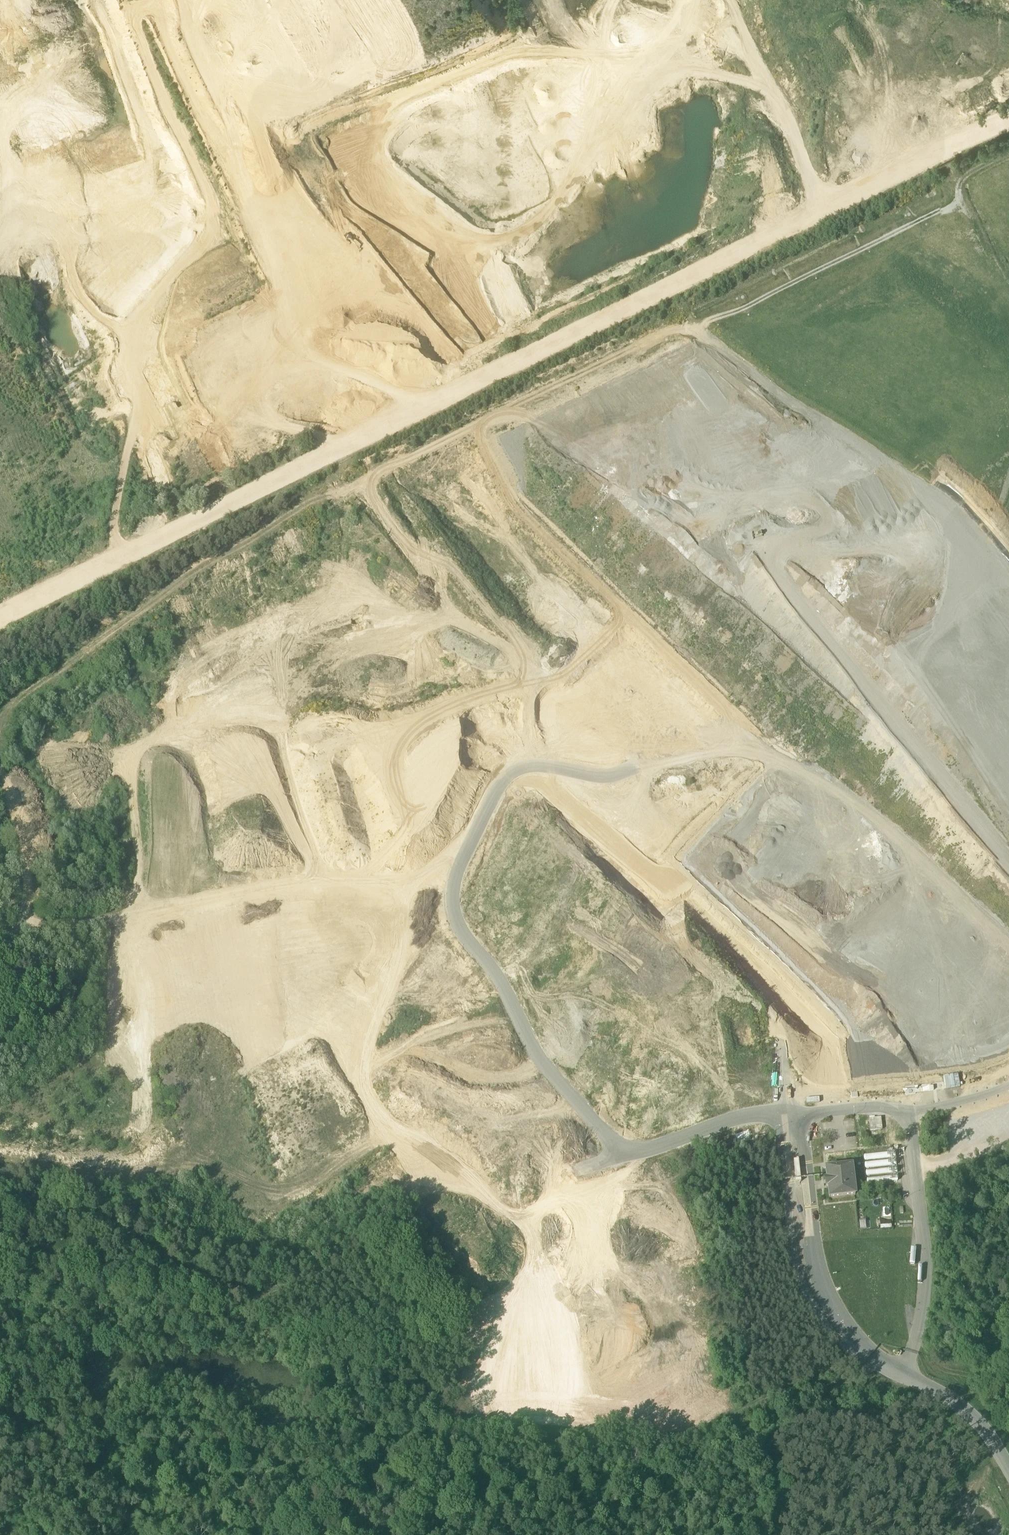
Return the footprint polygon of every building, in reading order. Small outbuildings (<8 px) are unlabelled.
[(631,246),(629,237),(610,242),(613,251),(631,246)] [(897,1149),(862,1153),(866,1187),(901,1183),(897,1149)] [(828,1188),(829,1199),(855,1196),(851,1167),(825,1170),(827,1181),(825,1181),(826,1188),(828,1188)] [(878,1227),(888,1226),(887,1216),(877,1217),(878,1227)]
